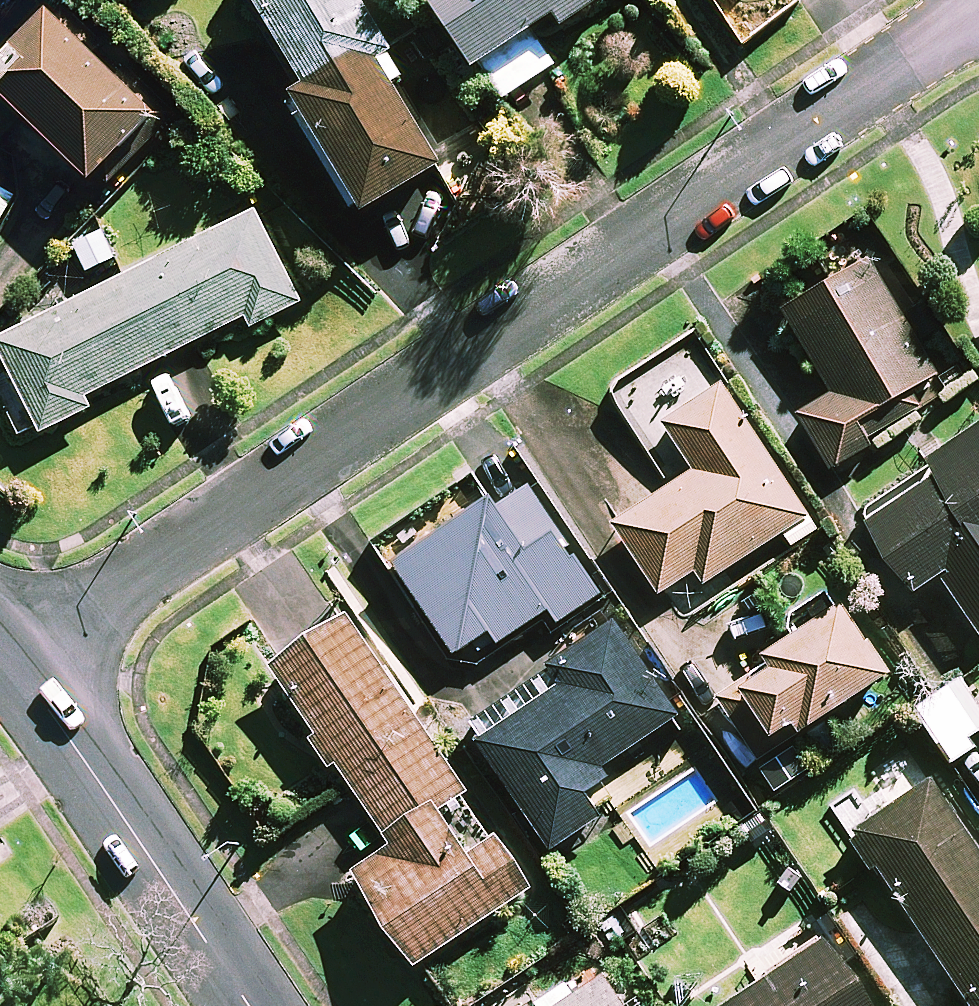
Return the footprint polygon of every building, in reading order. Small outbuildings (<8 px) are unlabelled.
[(360,0),(247,0),(302,93),(291,100),(360,218),(444,170),(380,60),(391,54),(360,0)] [(498,105),(555,67),(533,33),(557,18),(564,29),(608,0),(429,0),(498,105)] [(117,57),(90,31),(83,38),(56,12),(0,69),(0,92),(94,184),(161,115),(109,64),(117,57)] [(16,198),(0,188),(0,226),(16,198)] [(20,387),(0,397),(21,439),(41,428),(44,434),(94,409),(88,399),(246,318),(251,330),(301,304),(255,214),(0,344),(0,347),(20,387)] [(800,418),(833,472),(873,447),(868,440),(919,409),(909,394),(939,376),(869,262),(784,314),(835,396),(800,418)] [(933,296),(907,316),(926,342),(953,322),(933,296)] [(807,520),(723,388),(664,425),(696,475),(615,526),(659,596),(696,573),(704,585),(807,520)] [(927,466),(935,478),(866,526),(914,596),(941,578),(978,634),(978,431),(927,466)] [(599,599),(530,482),(394,562),(450,658),(492,633),(498,644),(551,613),(557,624),(599,599)] [(890,678),(832,591),(784,623),(796,641),(770,659),(775,667),(721,704),(761,764),(890,678)] [(530,893),(350,616),(274,666),(392,848),(353,873),(414,968),(530,893)] [(602,819),(586,794),(611,777),(604,768),(678,718),(615,626),(565,660),(579,679),(481,745),(553,852),(602,819)] [(954,765),(977,749),(971,740),(978,735),(978,711),(959,683),(917,712),(954,765)] [(932,783),(897,806),(856,834),(971,1005),(978,1005),(978,853),(932,783)] [(826,943),(733,1005),(869,1005),(826,943)] [(602,968),(545,1005),(627,1005),(602,968)]
